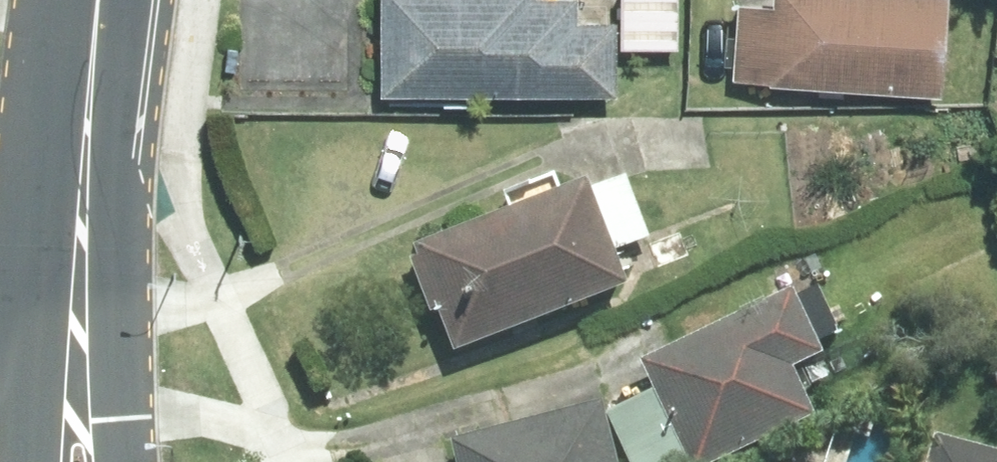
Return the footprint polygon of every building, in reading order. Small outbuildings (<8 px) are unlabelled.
[(382,90),(613,89),(613,20),(574,20),(574,0),(382,0),(382,90)] [(621,46),(675,46),(675,0),(621,0),(621,46)] [(736,2),(731,77),(938,90),(944,0),(775,0),(775,4),(736,2)] [(609,252),(646,238),(624,178),(586,192),(609,252)] [(583,185),(417,250),(420,257),(410,261),(431,314),(439,310),(455,349),(622,284),(609,252),(586,192),(583,185)] [(643,363),(656,389),(691,460),(692,461),(708,461),(811,412),(789,367),(818,353),(789,293),(643,363)] [(631,461),(687,461),(691,460),(656,389),(607,412),(631,461)] [(456,461),(612,461),(597,406),(451,443),(456,461)] [(928,461),(996,461),(996,455),(935,438),(928,461)]
